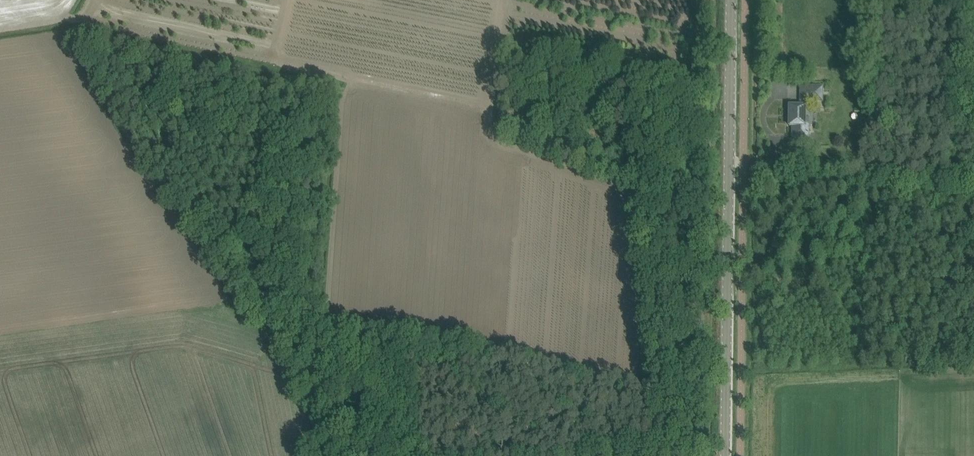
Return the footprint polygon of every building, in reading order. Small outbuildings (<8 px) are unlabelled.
[(822,101),(822,87),(801,87),(801,106),(790,106),(789,126),(793,126),(793,139),(808,139),(808,126),(805,126),(805,101),(822,101)]
